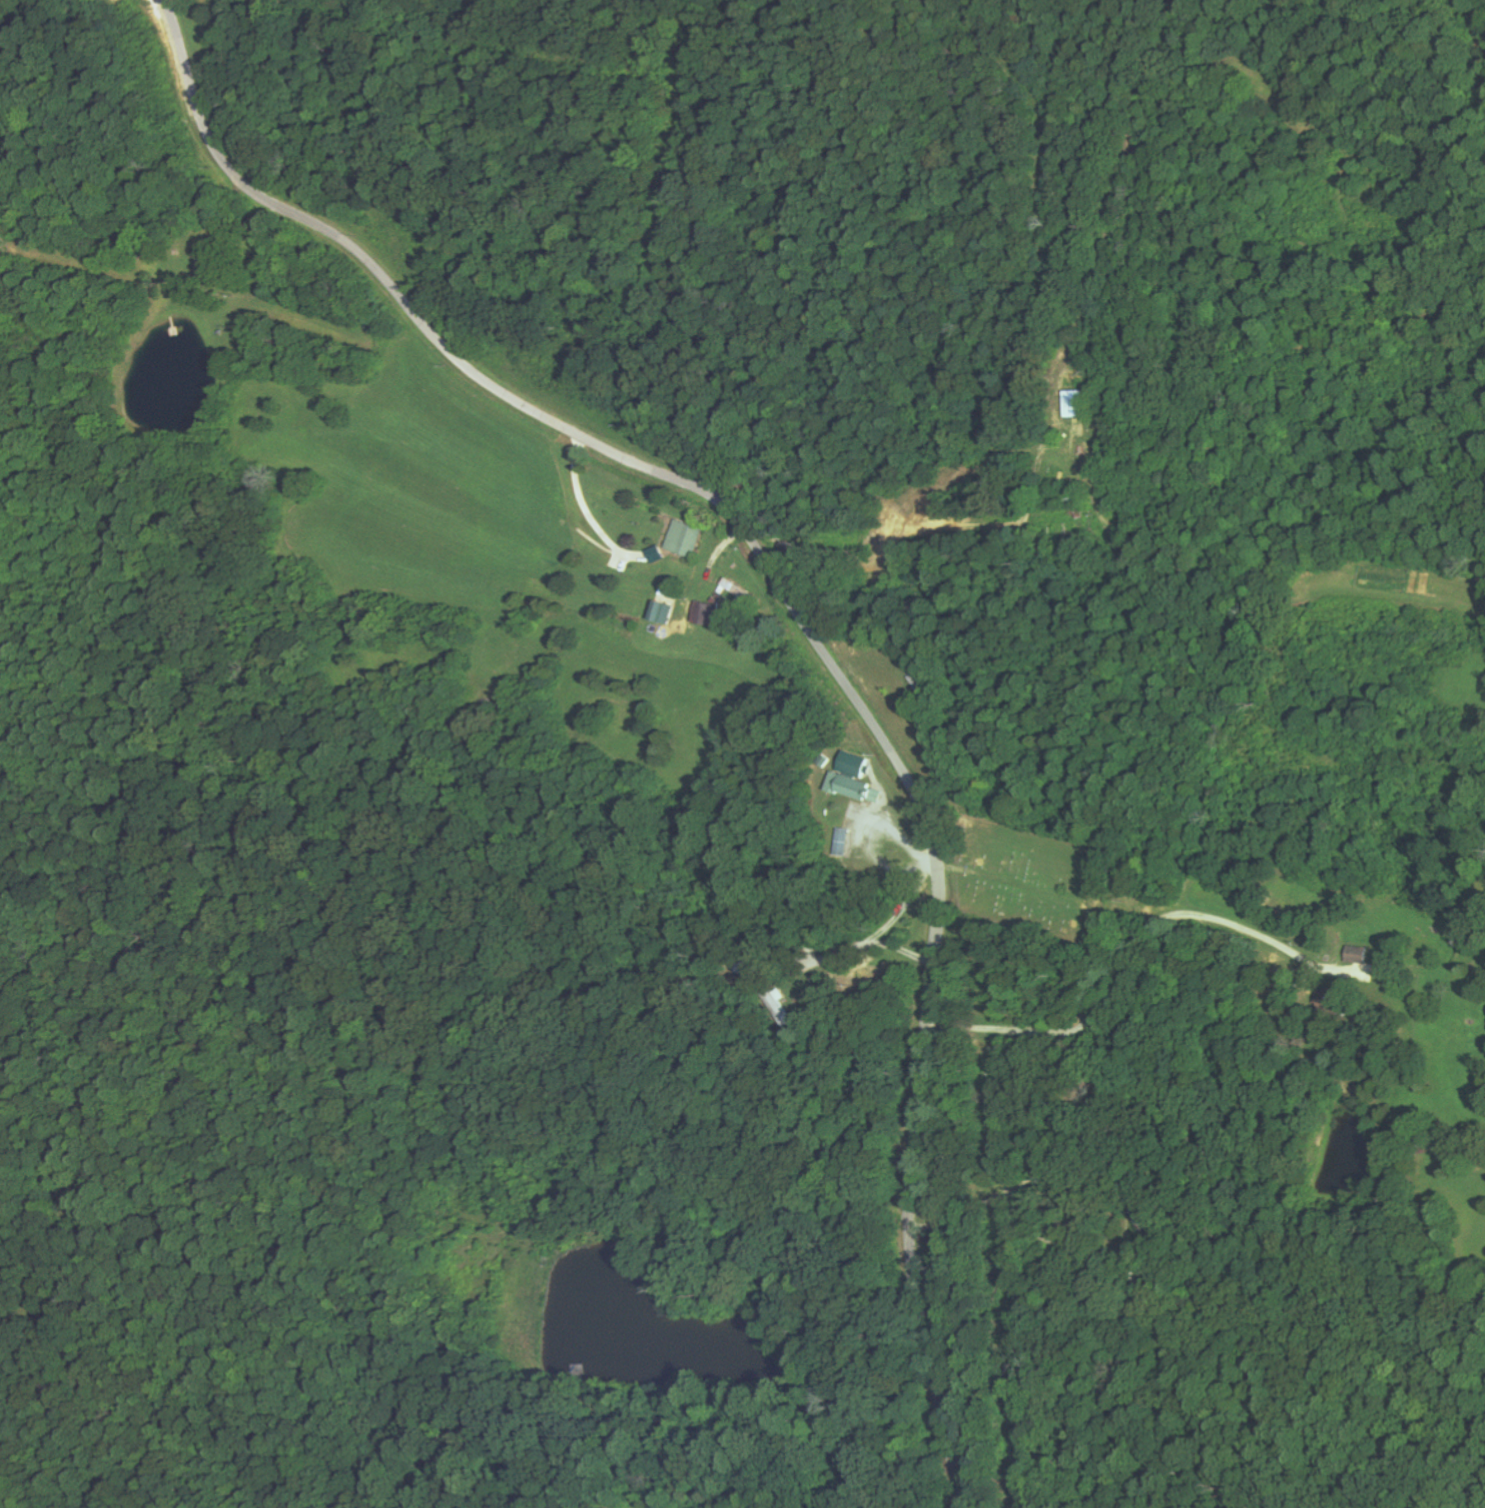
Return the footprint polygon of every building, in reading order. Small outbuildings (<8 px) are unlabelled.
[(669,548),(696,556),(705,527),(677,519),(669,548)] [(727,586),(750,601),(756,591),(733,576),(727,586)] [(675,622),(678,602),(663,599),(659,619),(675,622)] [(723,603),(701,599),(698,621),(720,624),(723,603)] [(877,756),(849,749),(844,770),(838,769),(833,789),(887,802),(891,787),(870,782),(877,756)]
